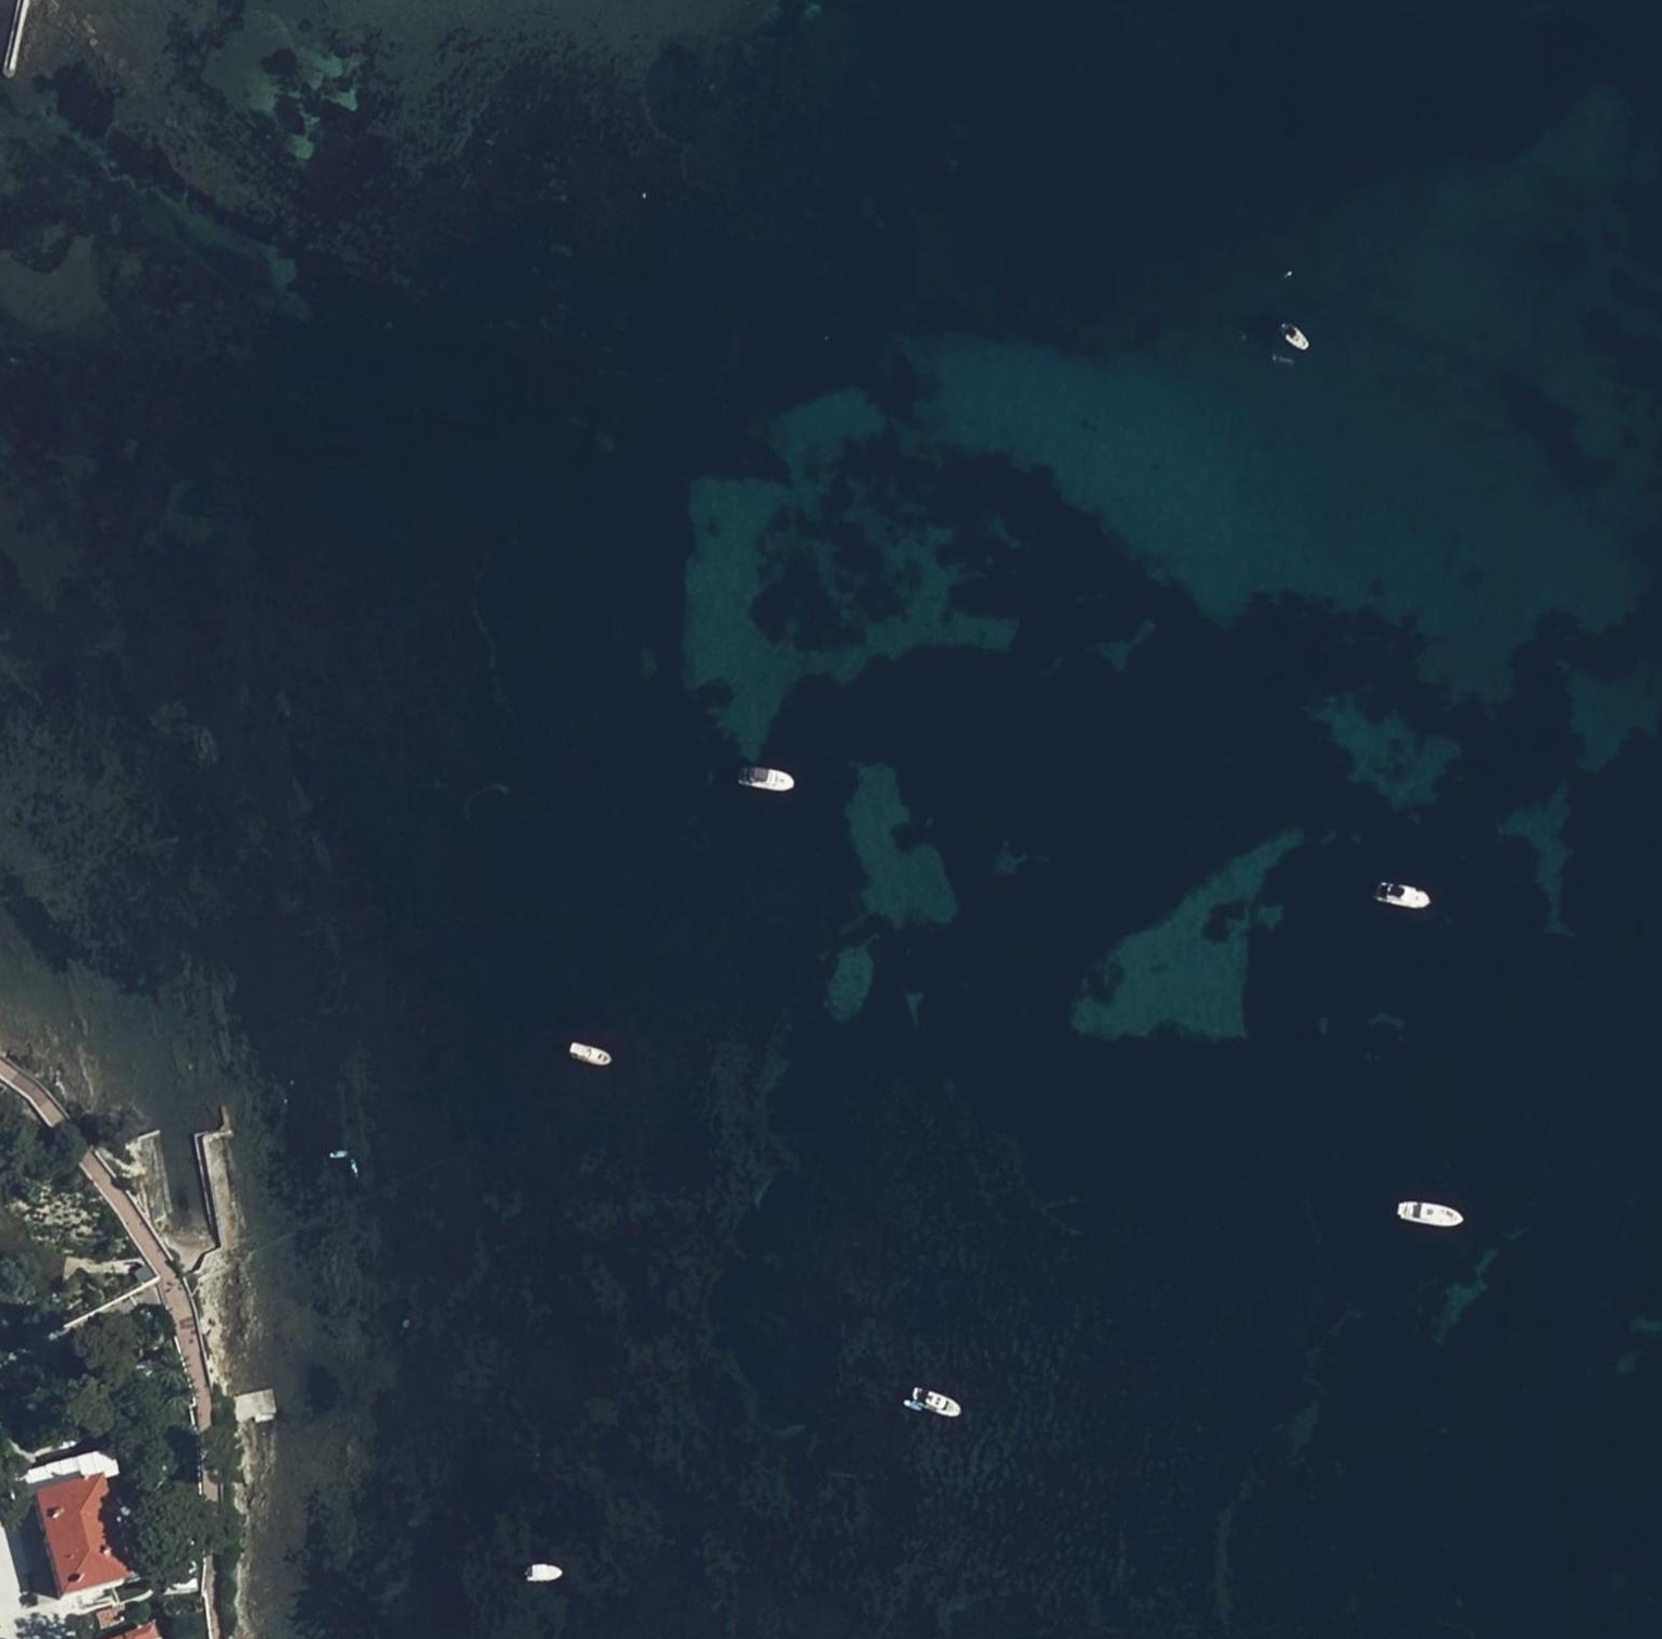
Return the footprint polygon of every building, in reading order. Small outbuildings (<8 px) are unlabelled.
[(100,1482),(41,1498),(65,1595),(124,1581),(100,1482)] [(101,1632),(125,1623),(121,1607),(96,1613),(101,1632)] [(62,1638),(72,1638),(68,1627),(59,1630),(62,1638)]
